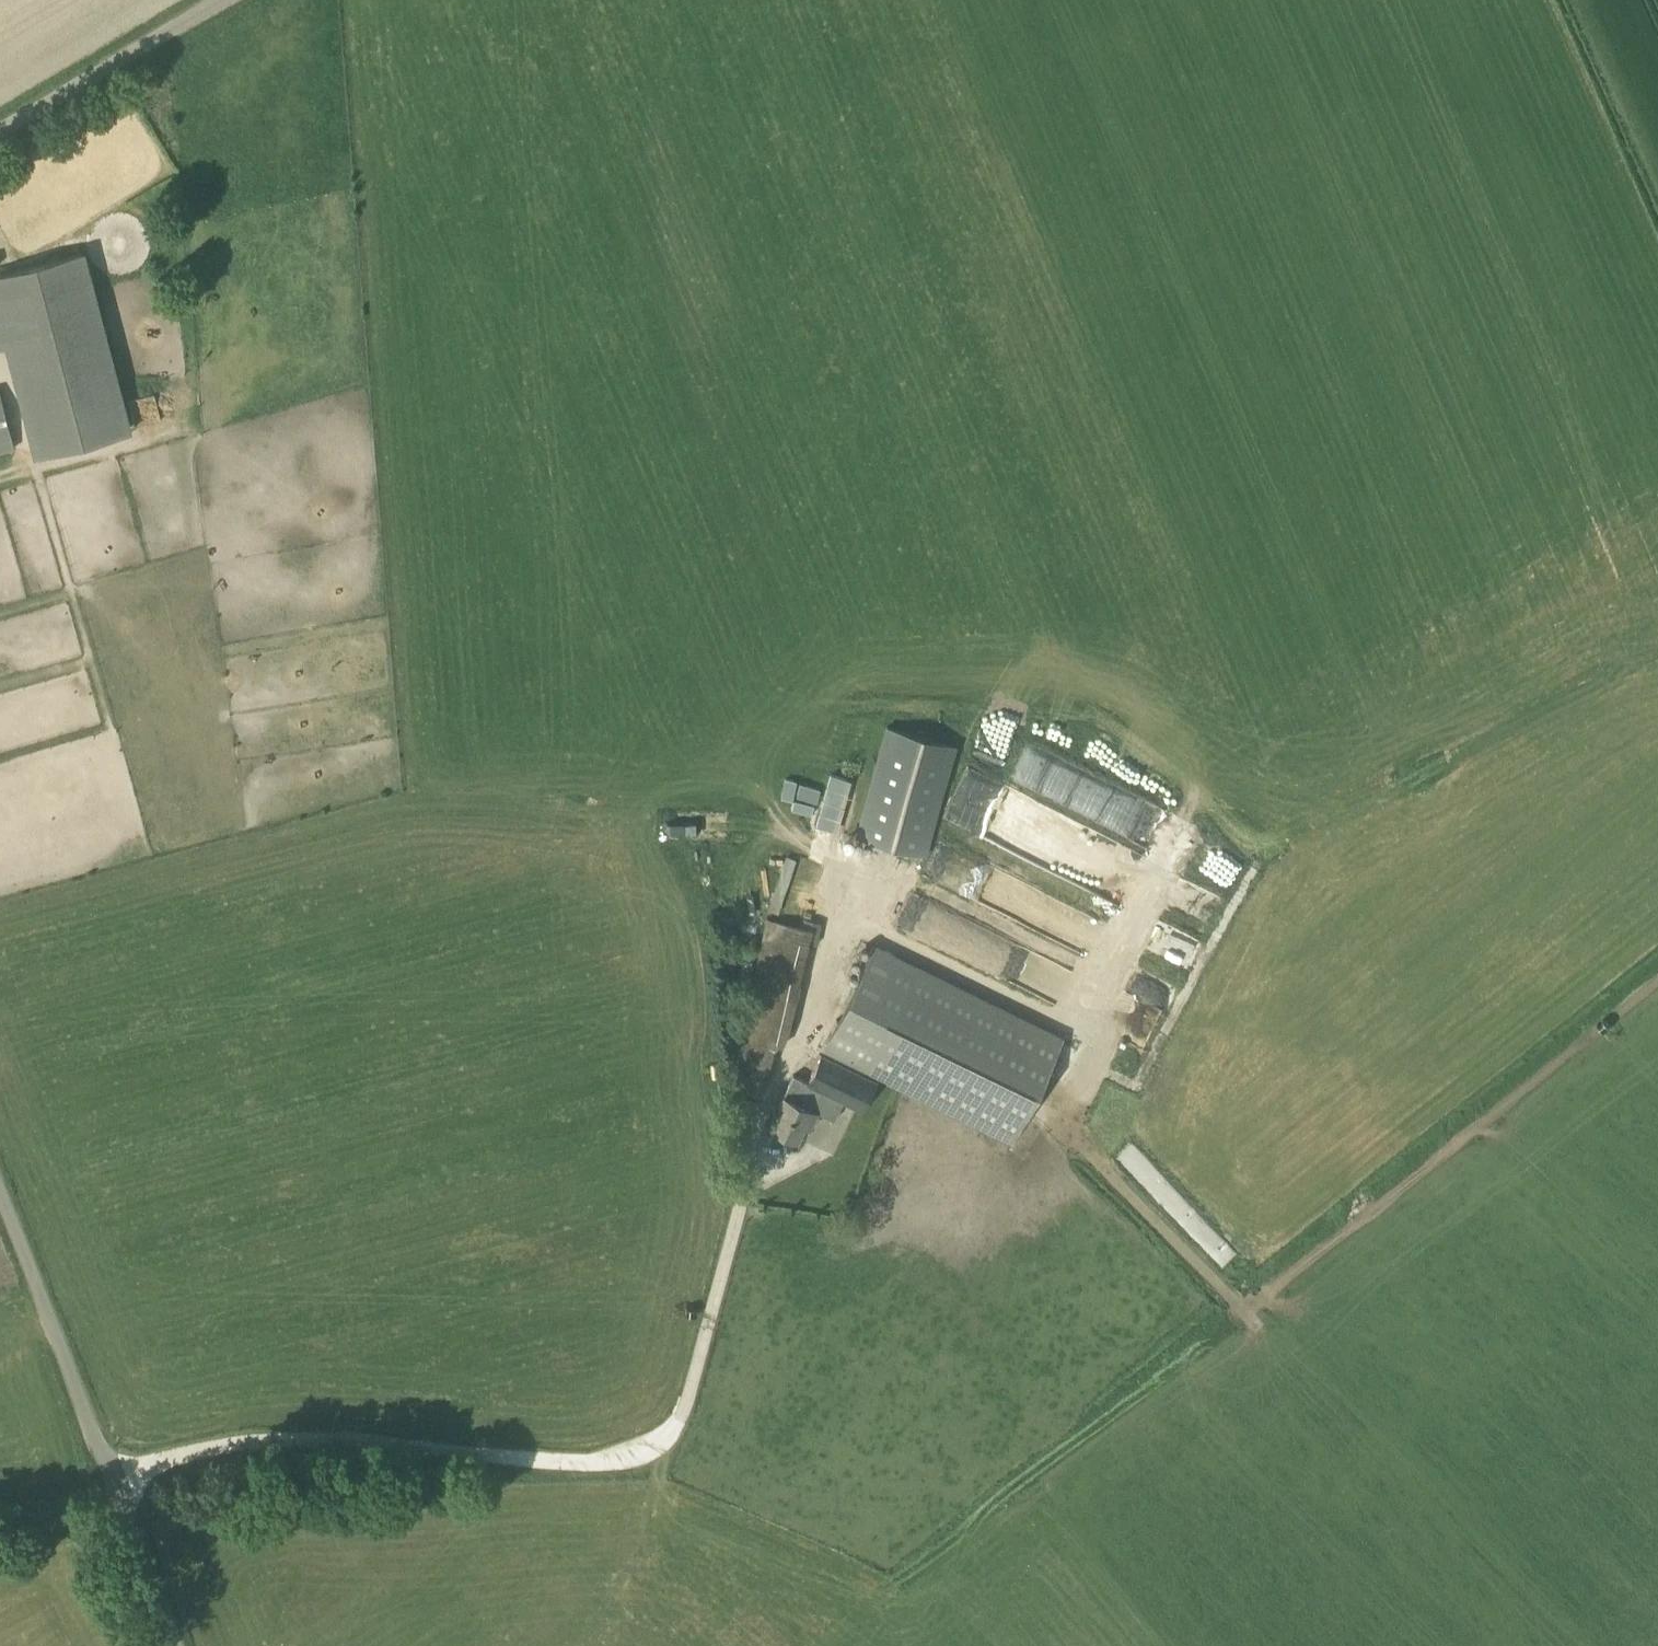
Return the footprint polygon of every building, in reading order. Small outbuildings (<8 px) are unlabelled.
[(4,345),(34,456),(129,431),(81,251),(0,273),(0,346),(4,345)] [(14,446),(0,393),(0,450),(14,446)] [(927,856),(958,745),(885,725),(854,835),(927,856)] [(749,856),(699,1024),(774,1046),(824,879),(749,856)] [(1011,1142),(1023,1119),(1063,1037),(874,943),(821,1049),(1011,1142)] [(1042,972),(1033,989),(1044,995),(1053,978),(1042,972)] [(862,1111),(878,1080),(823,1053),(808,1081),(793,1074),(769,1125),(796,1138),(804,1123),(810,1127),(819,1111),(813,1108),(822,1091),(862,1111)]
